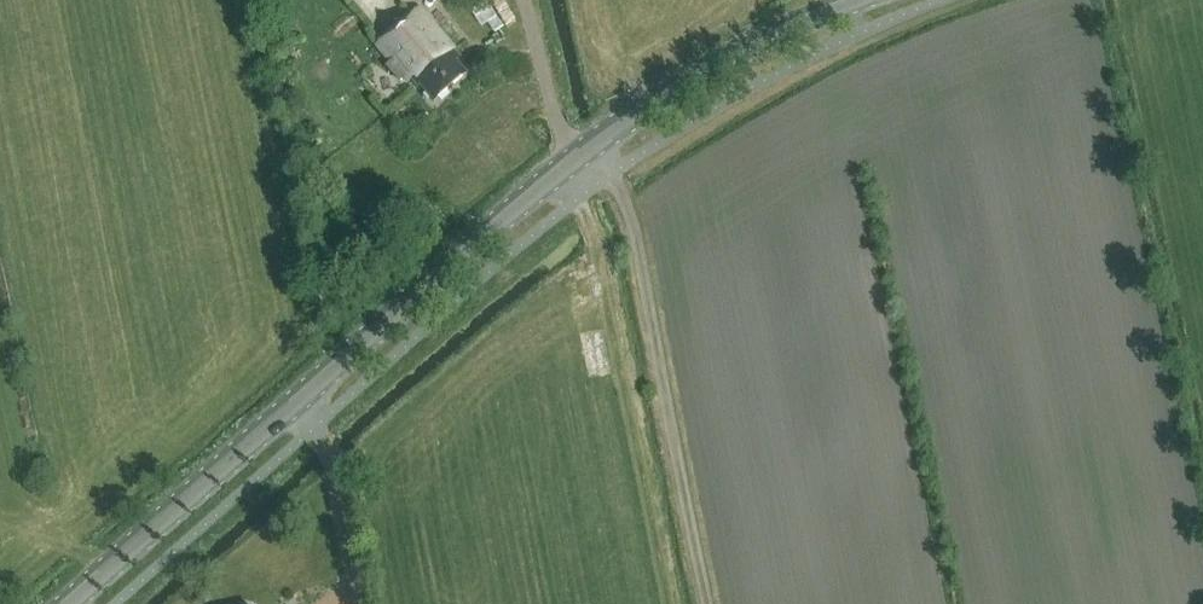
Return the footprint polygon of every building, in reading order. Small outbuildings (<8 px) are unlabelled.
[(436,101),(466,74),(450,55),(456,50),(420,9),(378,47),(410,82),(413,80),(420,88),(422,86),(436,101)]
